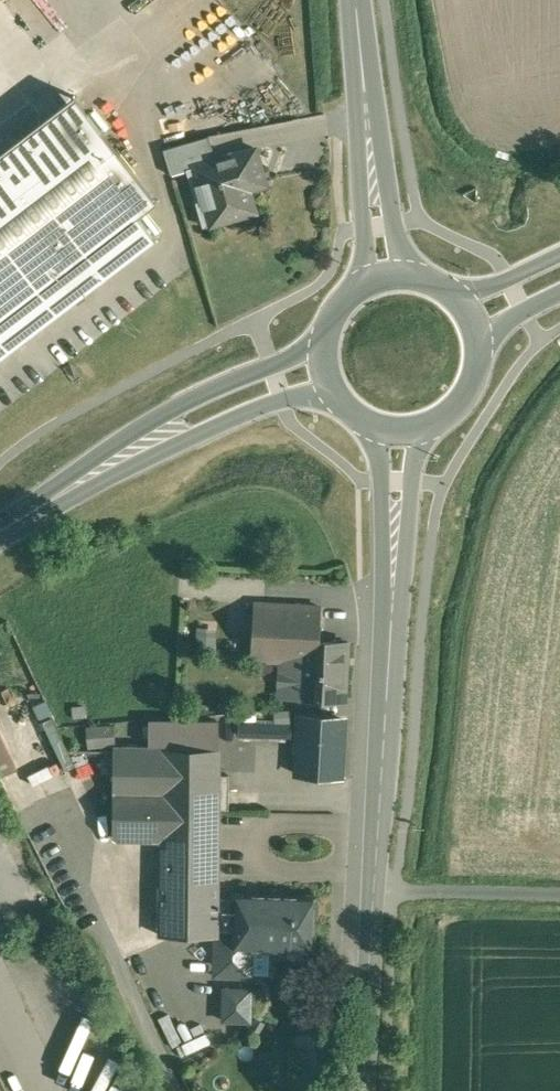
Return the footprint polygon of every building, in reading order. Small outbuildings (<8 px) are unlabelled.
[(0,148),(0,350),(155,230),(138,208),(156,195),(75,90),(0,148)] [(209,137),(163,150),(171,176),(194,168),(194,167),(216,160),(209,137)] [(216,160),(194,167),(194,168),(211,226),(256,213),(246,179),(263,174),(256,148),(216,160)] [(319,608),(255,604),(251,661),(301,664),(303,641),(318,641),(319,608)] [(347,644),(318,641),(303,641),(301,664),(300,696),(344,699),(347,644)] [(343,719),(299,717),(298,746),(297,774),(340,776),(343,719)] [(150,720),(150,751),(218,751),(218,720),(150,720)] [(291,725),(239,724),(239,735),(260,736),(262,739),(268,739),(269,736),(290,736),(291,725)] [(150,751),(116,751),(115,812),(163,812),(217,813),(217,809),(228,810),(228,775),(218,775),(218,751),(150,751)] [(163,812),(115,812),(114,836),(162,838),(163,812)] [(217,813),(163,812),(162,838),(160,908),(190,909),(189,937),(214,937),(235,938),(236,897),(216,896),(217,813)] [(312,900),(236,897),(235,938),(253,939),(253,948),(289,950),(289,938),(311,939),(312,900)] [(235,938),(214,937),(213,976),(252,977),(253,948),(253,939),(235,938)] [(251,991),(224,990),(223,1021),(250,1022),(251,991)]
